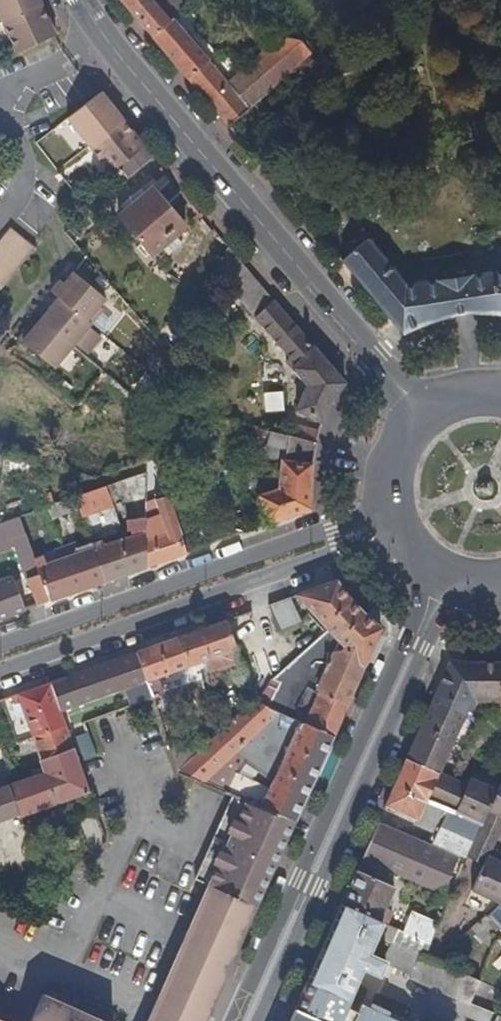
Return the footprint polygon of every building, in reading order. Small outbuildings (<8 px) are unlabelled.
[(40,0),(0,0),(0,17),(4,25),(42,6),(40,0)] [(185,6),(180,0),(154,0),(153,1),(153,0),(123,0),(127,6),(140,20),(154,37),(174,19),(185,6)] [(339,0),(325,0),(322,2),(342,27),(353,18),(339,0)] [(355,0),(339,0),(353,18),(363,9),(355,0)] [(373,0),(355,0),(363,9),(373,0)] [(58,37),(42,6),(4,25),(19,56),(58,37)] [(271,88),(282,78),(286,75),(292,70),(312,53),(302,41),(283,38),(237,77),(199,32),(191,38),(174,19),(154,37),(166,50),(184,71),(229,125),(242,114),(254,103),(271,88)] [(307,88),(334,65),(319,47),(312,53),(292,70),(307,88)] [(294,84),(286,75),(282,78),(290,87),(294,84)] [(278,97),(290,87),(282,78),(271,88),(278,97)] [(261,112),(278,97),(271,88),(254,103),(261,112)] [(88,147),(121,121),(100,94),(68,120),(88,147)] [(249,123),(261,112),(254,103),(242,114),(249,123)] [(237,134),(249,123),(242,114),(229,125),(237,134)] [(141,148),(121,121),(88,147),(108,174),(131,156),(141,148)] [(150,159),(141,148),(131,156),(140,167),(150,159)] [(184,227),(152,188),(119,217),(151,255),(184,227)] [(311,205),(304,196),(296,203),(303,212),(311,205)] [(36,247),(13,229),(4,239),(27,258),(36,247)] [(4,239),(0,245),(0,253),(18,268),(27,258),(4,239)] [(409,285),(369,239),(344,260),(362,282),(384,308),(396,323),(404,334),(415,329),(427,324),(442,319),(458,316),(471,314),(484,314),(500,314),(500,272),(409,285)] [(266,291),(228,247),(219,262),(249,296),(256,302),(266,291)] [(0,253),(0,269),(10,278),(18,268),(0,253)] [(249,296),(219,262),(215,270),(215,272),(221,279),(242,304),(249,296)] [(0,269),(0,286),(2,288),(10,278),(0,269)] [(209,298),(221,279),(215,272),(202,294),(209,298)] [(98,308),(105,301),(73,274),(65,285),(61,281),(51,293),(58,299),(90,324),(102,311),(98,308)] [(344,383),(316,349),(266,291),(256,302),(249,296),(242,304),(295,365),(292,369),(306,386),(296,410),(321,423),(326,412),(331,402),(344,383)] [(71,347),(90,324),(58,299),(39,321),(71,347)] [(52,368),(71,347),(39,321),(32,329),(28,327),(17,339),(52,368)] [(310,441),(313,431),(294,425),(291,436),(310,441)] [(308,495),(308,477),(310,464),(312,450),(314,442),(310,441),(291,436),(256,427),(253,440),(266,443),(285,448),(282,461),(280,465),(278,465),(274,468),(271,471),(271,475),(271,478),(273,482),(278,485),(278,489),(257,496),(267,524),(310,508),(308,495)] [(282,461),(285,448),(266,443),(262,457),(282,461)] [(146,486),(146,472),(130,478),(132,490),(134,490),(146,486)] [(132,490),(130,478),(113,484),(116,496),(132,490)] [(96,506),(115,499),(117,498),(116,496),(113,484),(46,507),(48,514),(61,509),(63,514),(95,503),(96,506)] [(146,500),(146,486),(134,490),(135,502),(146,500)] [(180,538),(167,496),(157,499),(162,519),(146,525),(144,567),(183,553),(180,538)] [(144,567),(146,525),(146,500),(135,502),(137,513),(137,518),(132,518),(131,522),(126,522),(126,528),(128,534),(37,568),(39,575),(27,579),(37,605),(144,567)] [(21,524),(46,515),(48,514),(46,507),(43,508),(19,517),(21,524)] [(21,524),(19,517),(0,523),(0,554),(28,544),(21,524)] [(192,551),(188,536),(180,538),(183,553),(192,551)] [(12,578),(0,582),(0,618),(24,610),(12,578)] [(345,704),(379,629),(367,621),(354,610),(347,602),(335,582),(319,587),(295,596),(324,626),(321,631),(317,637),(313,646),(311,644),(299,655),(308,661),(323,674),(322,678),(315,676),(307,690),(315,694),(318,694),(320,693),(345,704)] [(297,612),(291,598),(275,603),(282,619),(297,612)] [(282,619),(275,603),(269,605),(277,621),(282,619)] [(240,668),(234,651),(225,620),(199,630),(208,660),(203,661),(209,702),(231,693),(230,689),(245,684),(240,668)] [(280,630),(277,621),(271,623),(275,632),(280,630)] [(208,660),(199,630),(177,637),(187,667),(203,661),(208,660)] [(187,667),(177,637),(137,652),(147,681),(156,678),(187,667)] [(276,675),(272,651),(257,655),(258,656),(255,663),(266,688),(276,675)] [(147,681),(137,652),(68,676),(77,705),(135,685),(141,703),(153,699),(151,694),(147,681)] [(272,693),(308,661),(299,655),(296,658),(294,658),(287,664),(276,675),(266,688),(272,693)] [(471,702),(471,665),(455,663),(450,661),(434,697),(442,702),(466,713),(471,702)] [(266,688),(255,663),(240,668),(245,684),(252,702),(266,688)] [(499,665),(493,665),(485,665),(471,665),(471,702),(500,702),(500,678),(499,665)] [(77,705),(68,676),(49,683),(59,712),(77,705)] [(160,691),(156,678),(147,681),(151,694),(160,691)] [(71,748),(59,712),(49,683),(17,694),(40,759),(71,748)] [(302,707),(299,706),(272,693),(266,688),(252,702),(294,721),(302,707)] [(331,738),(345,704),(320,693),(318,694),(315,694),(313,697),(316,700),(311,711),(302,707),(294,721),(331,738)] [(427,733),(442,702),(434,697),(420,729),(427,733)] [(187,764),(178,773),(233,795),(293,822),(331,738),(294,721),(252,702),(231,722),(224,728),(203,749),(187,764)] [(452,745),(466,713),(442,702),(427,733),(452,745)] [(224,728),(231,722),(227,718),(221,724),(224,728)] [(203,749),(195,727),(176,736),(187,764),(203,749)] [(454,814),(466,786),(439,774),(452,745),(427,733),(420,729),(406,759),(437,774),(426,801),(454,814)] [(187,764),(176,736),(166,740),(178,773),(187,764)] [(86,790),(71,748),(40,759),(42,768),(45,774),(33,779),(7,788),(17,814),(19,814),(86,790)] [(474,839),(480,826),(454,814),(426,801),(437,774),(406,759),(385,807),(421,823),(422,821),(436,828),(436,832),(431,842),(465,858),(474,839)] [(273,782),(246,764),(236,779),(267,793),(273,782)] [(45,774),(42,768),(32,771),(33,779),(45,774)] [(483,818),(495,792),(468,781),(466,786),(454,814),(480,826),(483,818)] [(500,782),(495,792),(483,818),(500,827),(500,782)] [(7,788),(0,790),(0,820),(11,816),(16,824),(23,821),(19,814),(17,814),(7,788)] [(255,909),(293,822),(233,795),(220,823),(225,826),(222,833),(216,831),(194,878),(208,884),(207,888),(255,909)] [(500,832),(500,827),(483,818),(480,826),(474,839),(494,848),(500,832)] [(222,833),(225,826),(220,823),(216,831),(222,833)] [(444,889),(456,860),(420,845),(421,843),(377,824),(361,859),(447,897),(450,892),(444,889)] [(500,899),(500,865),(493,861),(489,859),(494,848),(474,839),(465,858),(479,865),(469,890),(499,904),(500,899)] [(381,916),(394,888),(356,871),(341,905),(385,925),(388,919),(381,916)] [(52,882),(58,877),(53,872),(49,875),(52,882)] [(255,909),(207,888),(168,974),(147,1020),(205,1020),(218,992),(255,909)] [(478,980),(422,957),(428,944),(401,932),(385,925),(341,905),(320,951),(314,964),(298,1001),(295,1009),(323,1020),(339,1020),(347,1002),(361,969),(378,975),(379,973),(384,976),(388,967),(408,976),(407,979),(467,1006),(469,1003),(478,980)] [(428,944),(436,924),(409,913),(401,932),(428,944)] [(40,992),(28,1020),(105,1020),(40,992)] [(383,1014),(384,1010),(375,1006),(374,1009),(369,1007),(368,1011),(347,1002),(339,1020),(400,1020),(383,1014)] [(295,1009),(289,1020),(323,1020),(295,1009)]
